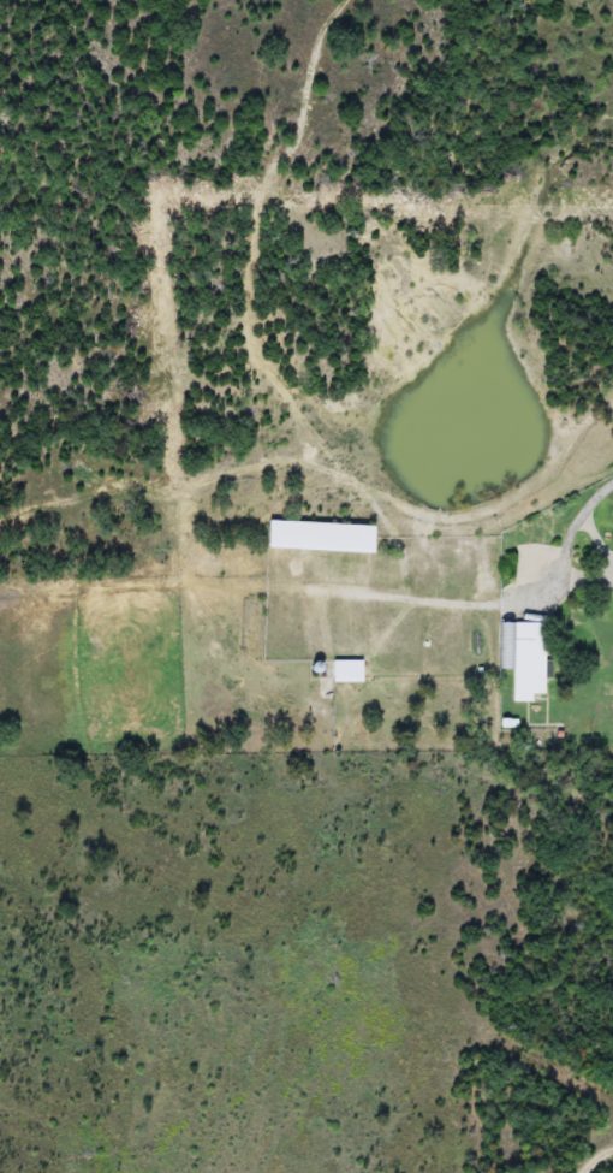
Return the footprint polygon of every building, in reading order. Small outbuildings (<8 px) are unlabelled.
[(268,549),(269,521),(375,525),(375,553),(268,549)] [(498,670),(498,623),(544,623),(543,697),(532,697),(532,703),(512,703),(512,670),(498,670)] [(363,683),(333,683),(332,660),(362,660),(363,683)]
